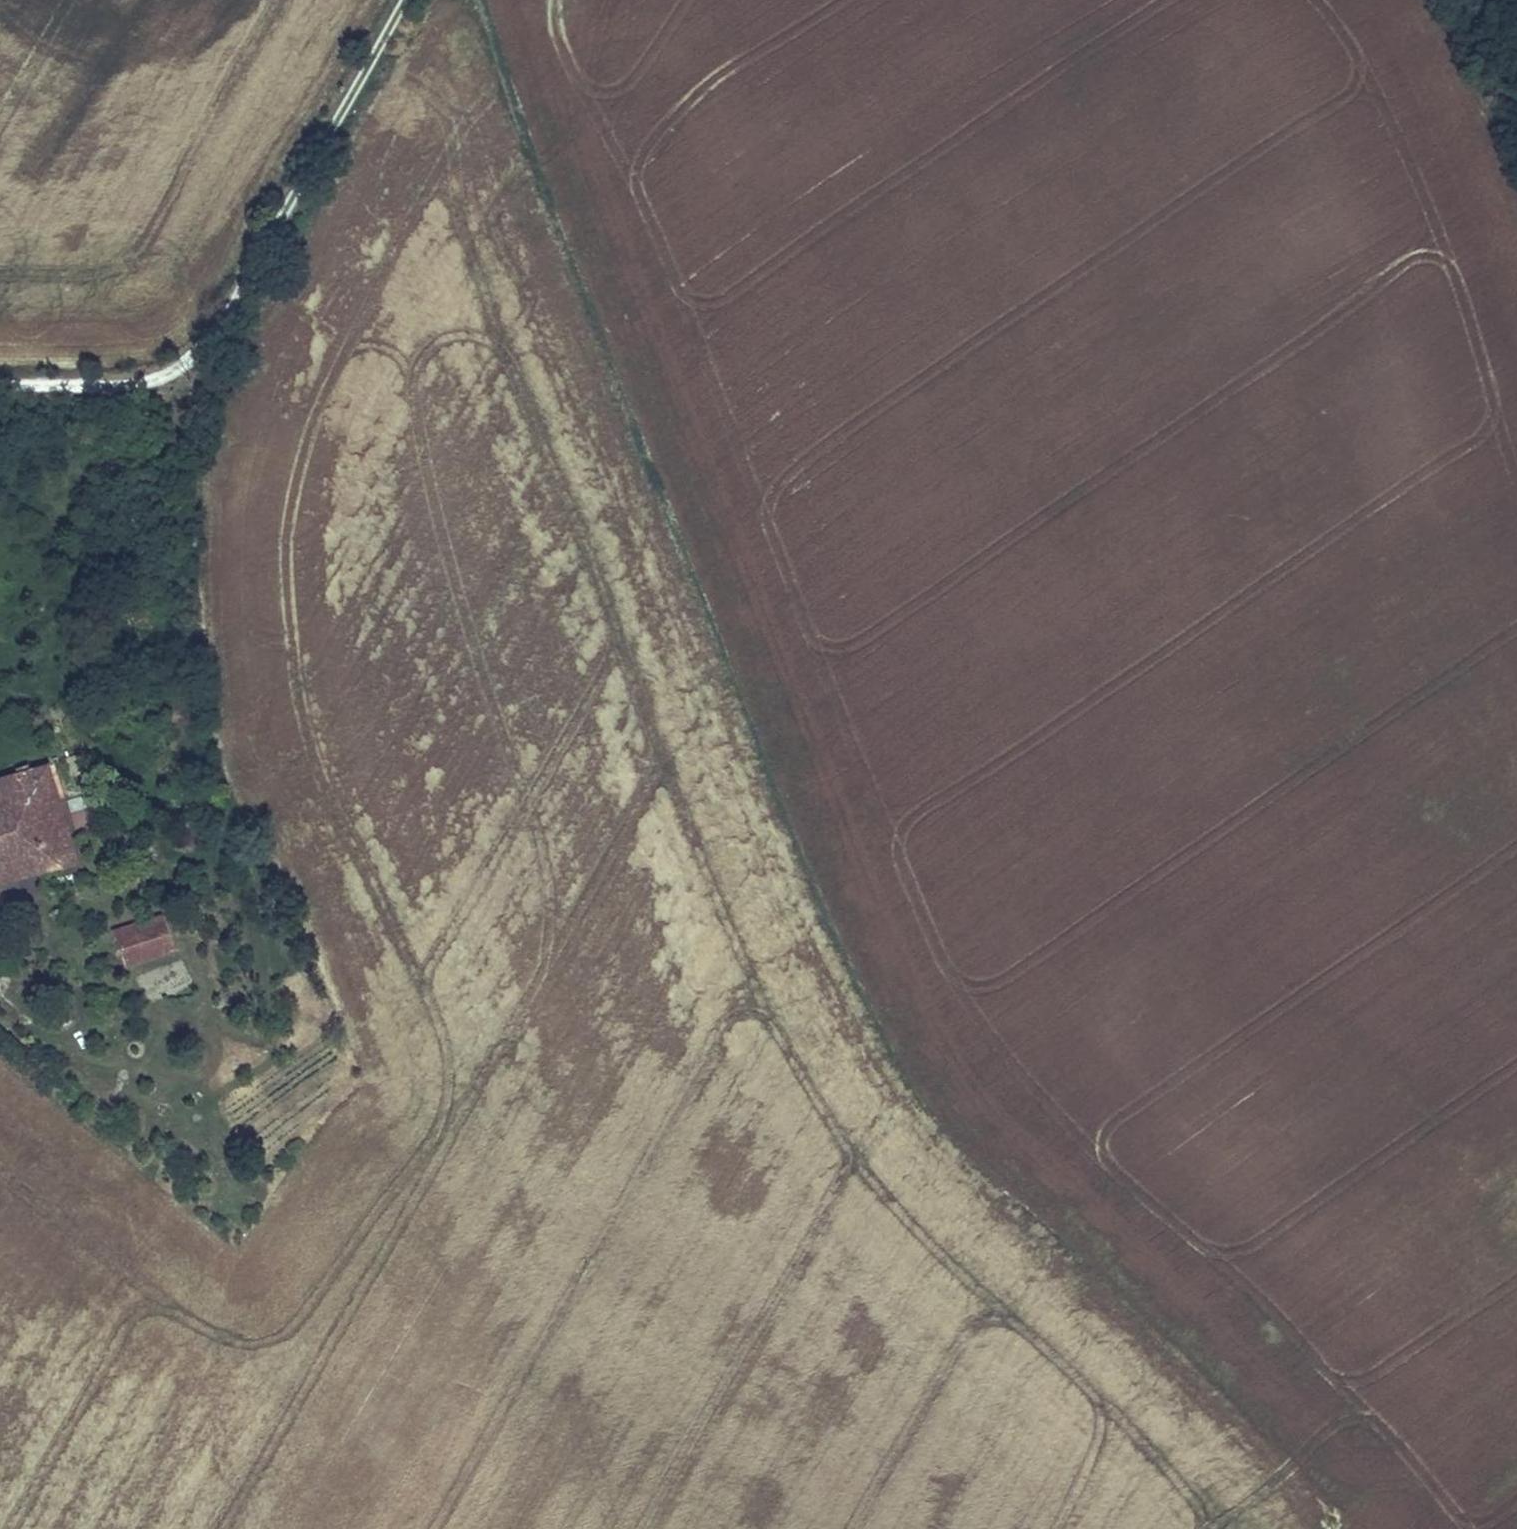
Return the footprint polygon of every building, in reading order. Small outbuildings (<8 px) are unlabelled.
[(0,780),(0,889),(77,866),(49,766),(0,780)] [(176,956),(162,917),(113,933),(125,969),(176,956)]
